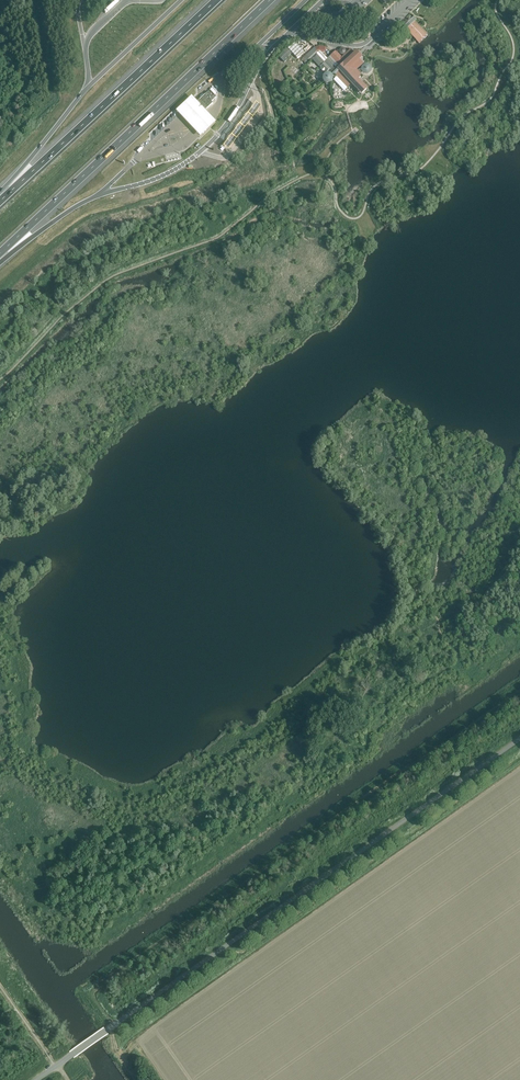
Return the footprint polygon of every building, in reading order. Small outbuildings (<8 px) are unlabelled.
[(416,39),(419,42),(427,35),(418,26),(414,21),(406,29),(416,39)] [(299,57),(304,52),(293,41),(286,47),(287,48),(292,53),(297,58),(299,57)] [(304,52),(299,57),(306,64),(311,59),(319,67),(320,67),(321,68),(321,69),(324,72),(326,73),(328,72),(329,73),(329,74),(328,73),(326,74),(324,75),(323,76),(322,78),(322,80),(323,82),(325,84),(326,84),(327,85),(329,85),(330,84),(330,83),(331,83),(332,81),(333,79),(333,77),(335,75),(337,77),(333,80),(344,91),(347,88),(351,84),(361,95),(368,89),(357,78),(362,73),(364,74),(366,75),(368,75),(370,74),(371,72),(372,70),(372,69),(371,67),(370,65),(368,64),(366,64),(364,64),(362,65),(361,67),(361,69),(358,71),(357,70),(364,63),(360,60),(362,57),(356,51),(354,53),(352,51),(350,49),(346,53),(345,52),(346,51),(345,50),(345,49),(343,48),(342,48),(341,48),(340,49),(339,50),(339,51),(339,52),(340,53),(341,54),(342,55),(343,54),(344,55),(342,57),(339,54),(336,51),(330,56),(327,59),(321,52),(324,53),(325,51),(327,49),(325,47),(319,46),(314,47),(306,55),(304,52)] [(287,48),(278,56),(284,63),(287,60),(286,59),(292,53),(287,48)] [(207,93),(209,97),(216,92),(213,88),(207,93)] [(197,102),(204,111),(213,103),(205,95),(197,102)] [(204,111),(197,102),(192,97),(176,112),(199,137),(215,122),(204,111)] [(256,102),(223,146),(228,151),(261,106),(256,102)]
